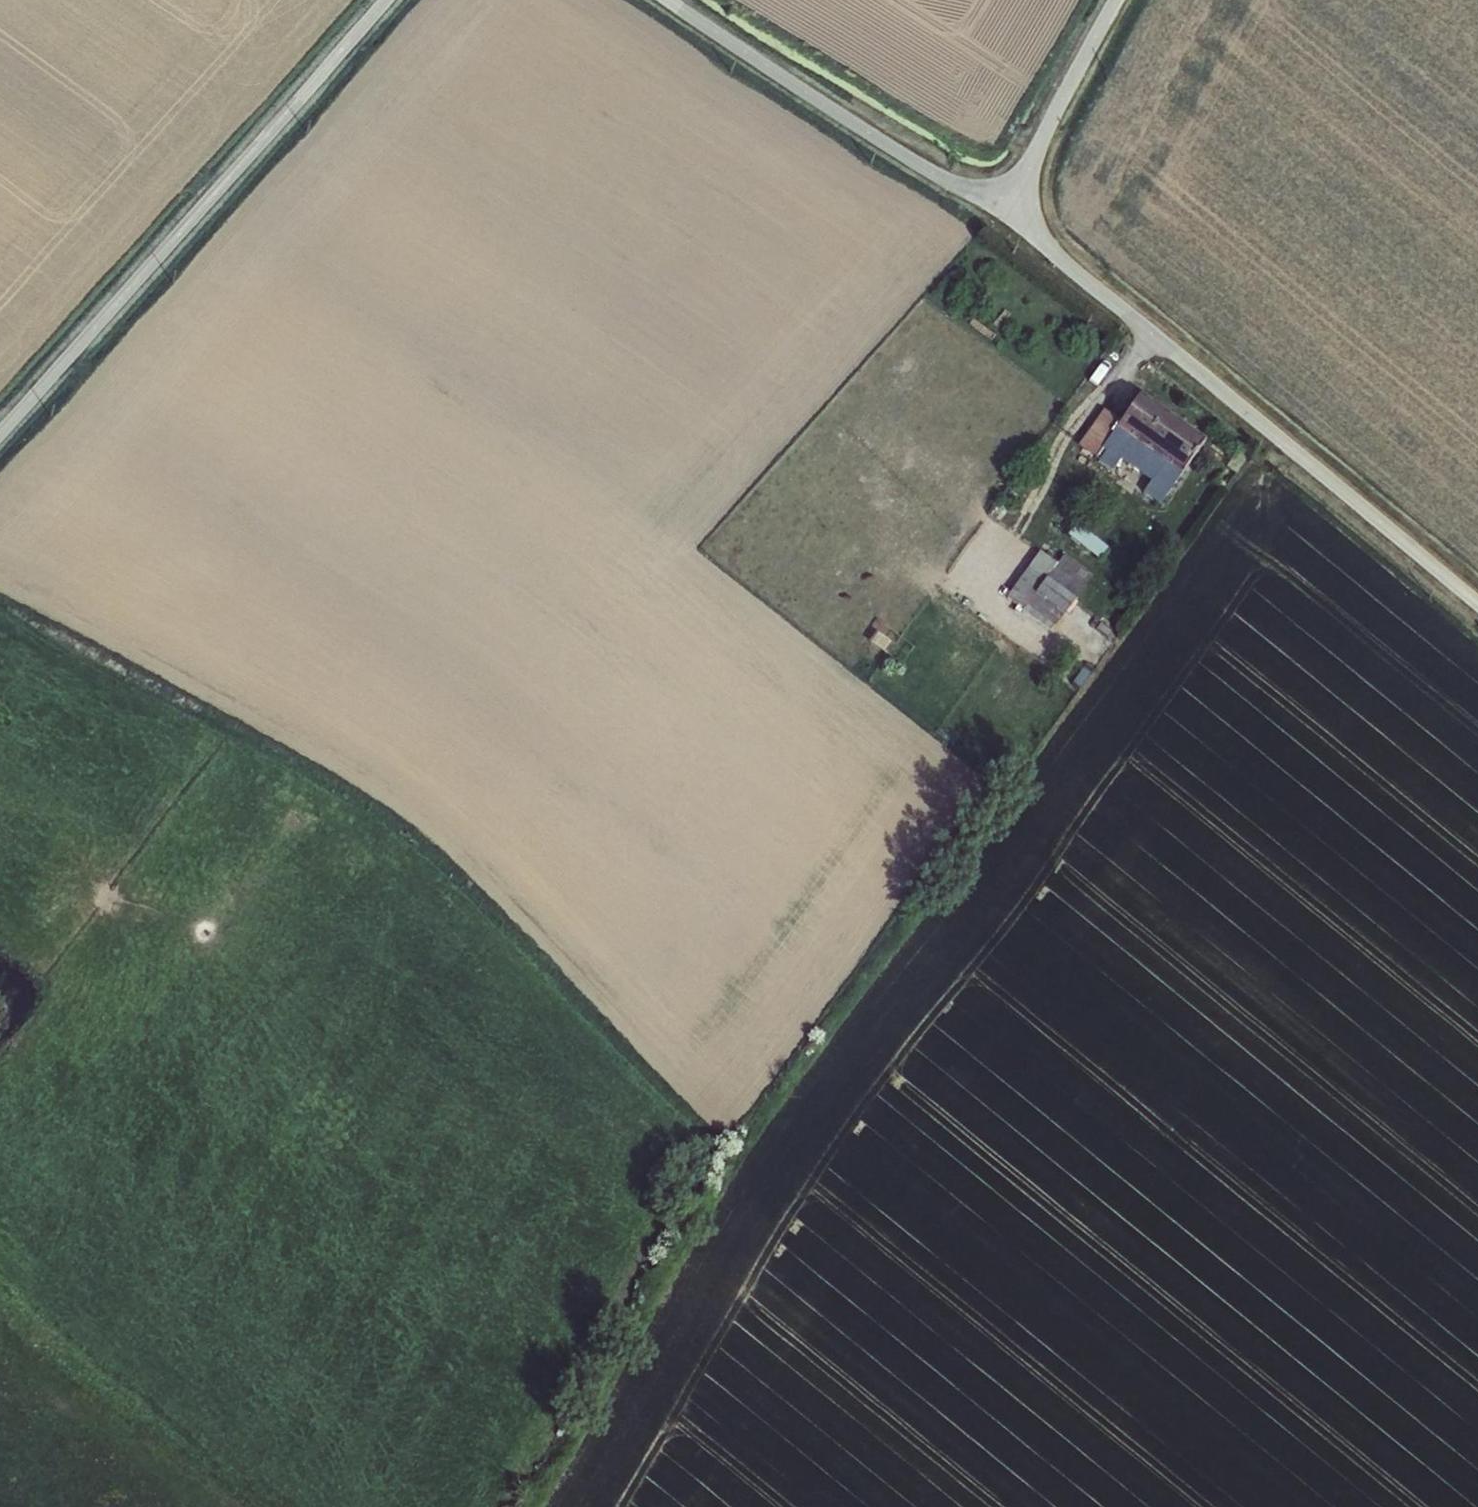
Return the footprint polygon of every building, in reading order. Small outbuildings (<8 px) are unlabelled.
[(1073,438),(1089,450),(1109,465),(1117,453),(1147,474),(1138,487),(1157,500),(1201,438),(1134,390),(1114,417),(1098,405),(1073,438)] [(1073,527),(1066,537),(1097,557),(1104,547),(1073,527)] [(1089,573),(1060,554),(1055,562),(1036,549),(1002,599),(1050,631),(1089,573)] [(10,1024),(0,1016),(0,1034),(10,1024)] [(10,1024),(0,1034),(0,1046),(14,1027),(10,1024)]
